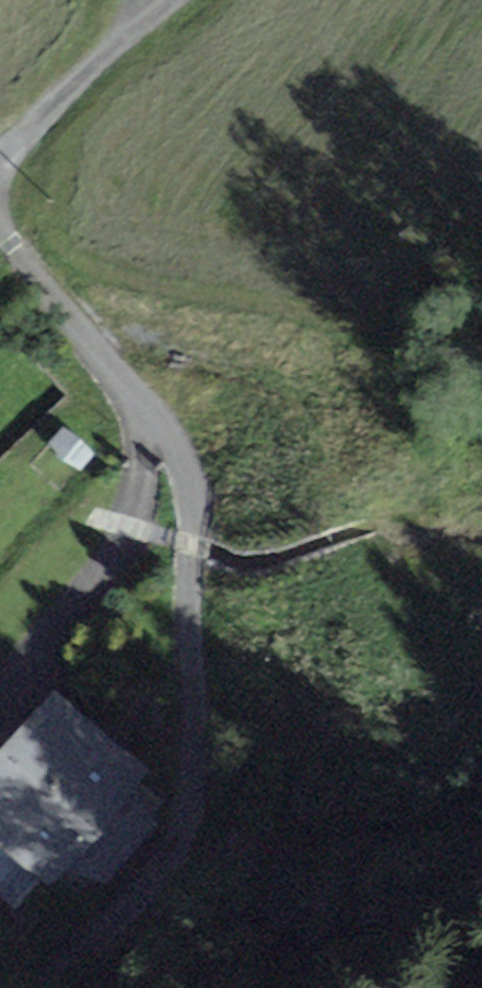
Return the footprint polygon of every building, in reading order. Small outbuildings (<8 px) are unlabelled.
[(48,878),(62,861),(90,884),(157,800),(129,778),(140,765),(54,697),(0,764),(0,840),(48,878)]
